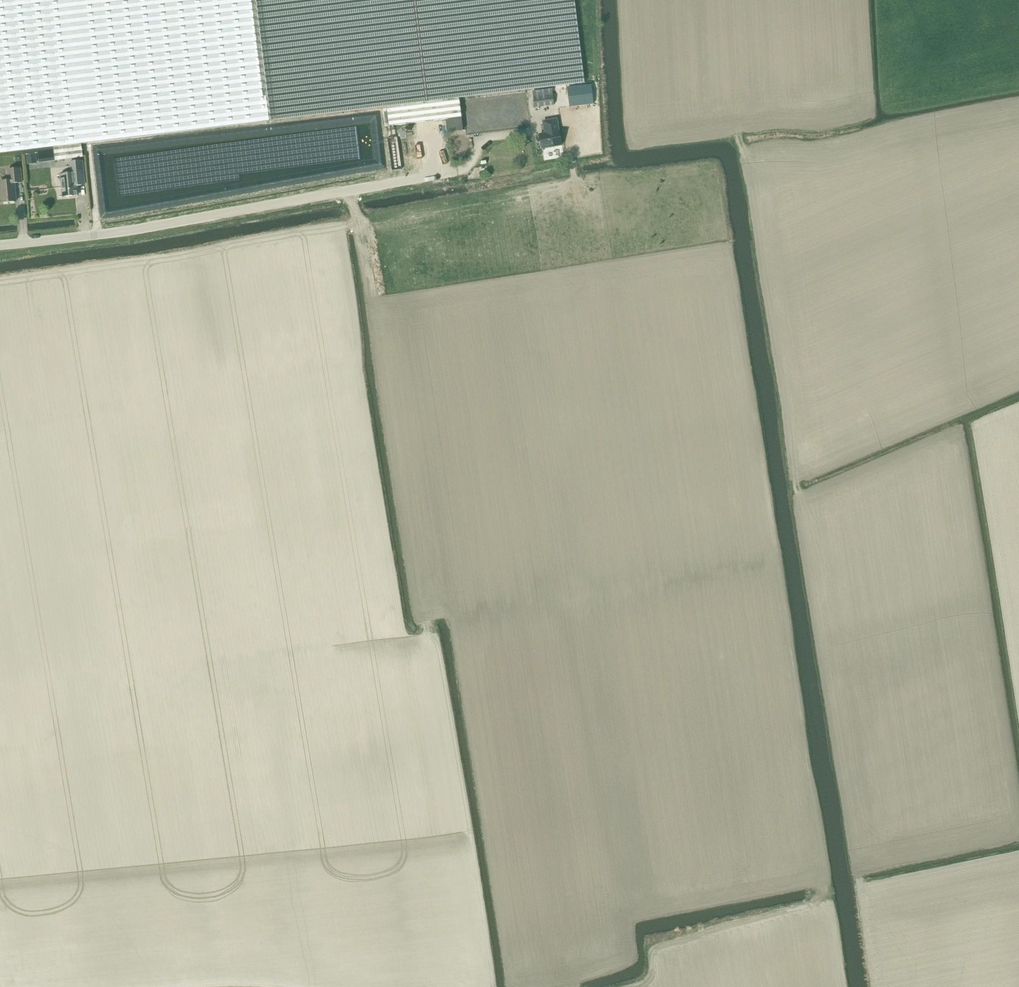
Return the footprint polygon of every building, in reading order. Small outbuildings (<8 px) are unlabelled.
[(54,148),(56,161),(83,158),(81,145),(269,122),(271,121),(387,107),(389,122),(390,127),(462,118),(460,99),(585,84),(575,0),(0,0),(0,154),(54,148)] [(554,89),(556,101),(566,100),(565,88),(554,89)] [(554,105),(553,95),(533,97),(535,108),(554,105)] [(542,147),(542,149),(562,145),(559,132),(557,122),(557,120),(545,122),(543,122),(545,134),(540,135),(541,142),(540,143),(541,148),(542,147)] [(37,164),(36,154),(27,156),(28,165),(37,164)] [(59,198),(78,196),(77,187),(85,186),(83,161),(70,163),(71,174),(57,176),(61,176),(64,197),(59,197),(59,198)] [(10,181),(0,182),(2,203),(16,202),(15,184),(22,183),(21,169),(8,170),(10,181)]
